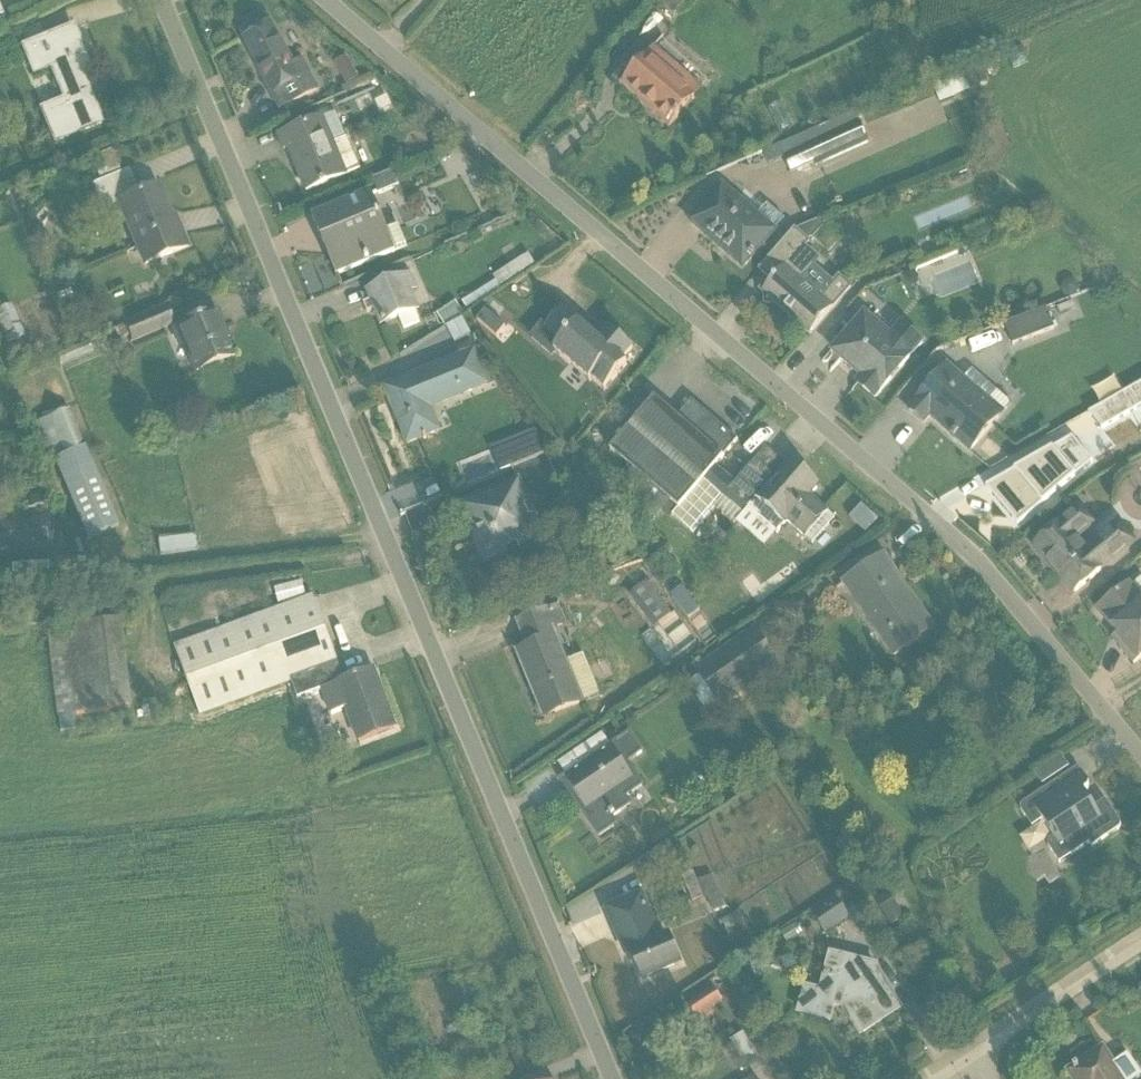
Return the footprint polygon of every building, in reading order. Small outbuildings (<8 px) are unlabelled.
[(269,82),(284,111),(319,91),(303,61),(295,66),(272,24),(271,24),(268,19),(255,16),(241,23),(239,36),(251,60),(252,59),(256,66),(255,67),(265,84),(269,82)] [(10,29),(0,34),(0,48),(3,49),(16,43),(10,29)] [(91,77),(72,31),(20,52),(32,83),(50,73),(62,103),(39,114),(53,147),(101,128),(81,81),(91,77)] [(650,115),(669,132),(704,93),(656,50),(624,87),(652,112),(650,115)] [(347,87),(359,80),(346,59),(335,66),(347,87)] [(981,69),(933,86),(939,104),(979,90),(978,88),(987,84),(981,69)] [(375,109),(373,100),(362,95),(355,110),(362,113),(375,109)] [(857,115),(779,148),(790,177),(814,166),(816,169),(869,146),(857,115)] [(307,195),(361,173),(348,140),(334,145),(324,121),(279,139),(285,153),(289,151),(293,162),(295,162),(300,176),(299,176),(307,195)] [(141,270),(187,249),(176,218),(170,220),(157,189),(140,197),(127,172),(118,176),(108,155),(90,162),(99,184),(93,188),(101,213),(115,208),(141,270)] [(690,225),(743,271),(776,233),(775,232),(784,221),(767,207),(758,217),(723,187),(690,225)] [(395,252),(406,248),(399,230),(387,234),(372,197),(313,221),(337,279),(396,255),(395,252)] [(1010,231),(1030,225),(1026,211),(1006,217),(1010,231)] [(789,320),(810,338),(852,290),(839,279),(834,285),(816,269),(820,263),(806,250),(824,230),(816,224),(795,233),(759,273),(772,284),(762,296),(765,298),(765,308),(775,307),(783,314),(782,315),(788,321),(789,320)] [(508,263),(526,251),(512,229),(505,233),(512,243),(500,251),(508,263)] [(500,289),(535,266),(528,257),(494,279),(500,289)] [(382,327),(420,311),(413,293),(417,291),(411,277),(368,295),(382,327)] [(467,310),(490,296),(486,288),(463,303),(467,310)] [(0,313),(0,333),(5,347),(0,350),(0,366),(0,367),(19,359),(13,345),(25,340),(11,308),(0,313)] [(174,328),(165,309),(122,325),(124,328),(112,333),(116,341),(112,340),(108,349),(118,353),(123,345),(121,342),(128,339),(131,345),(174,328)] [(552,361),(556,357),(589,385),(592,382),(605,393),(627,367),(622,363),(633,350),(609,330),(598,342),(581,328),(581,326),(563,311),(547,330),(542,326),(529,341),(552,361)] [(1046,311),(1005,327),(1013,347),(1055,331),(1046,311)] [(880,396),(924,346),(901,326),(891,338),(865,316),(839,348),(841,363),(863,381),(862,391),(869,396),(880,396)] [(183,349),(193,377),(231,361),(219,332),(222,331),(216,317),(171,333),(177,351),(183,349)] [(87,343),(56,358),(60,369),(91,355),(87,343)] [(490,389),(476,354),(385,392),(408,447),(441,433),(433,412),(490,389)] [(930,420),(970,455),(1010,408),(1010,404),(971,372),(964,381),(948,367),(909,414),(924,427),(930,420)] [(673,519),(715,469),(738,443),(692,404),(678,420),(655,401),(610,452),(633,473),(622,485),(661,518),(663,516),(670,522),(673,519)] [(85,544),(118,530),(86,450),(83,452),(68,413),(31,427),(45,465),(53,463),(85,544)] [(817,491),(788,465),(770,485),(750,468),(735,486),(715,469),(673,519),(693,536),(716,510),(736,527),(749,511),(777,535),(786,525),(812,547),(835,521),(810,499),(817,491)] [(490,572),(551,544),(522,482),(461,511),(490,572)] [(1035,548),(1075,596),(1137,545),(1119,523),(1087,549),(1081,542),(1097,528),(1080,508),(1060,524),(1062,526),(1035,548)] [(195,537),(156,541),(160,559),(196,554),(195,537)] [(668,592),(683,575),(662,555),(646,572),(668,592)] [(891,661),(933,633),(883,559),(841,588),(891,661)] [(1132,587),(1130,585),(1097,612),(1124,645),(1119,649),(1134,666),(1140,661),(1140,580),(1132,587)] [(303,585),(275,592),(280,609),(306,601),(303,585)] [(655,630),(668,620),(646,588),(632,598),(655,630)] [(345,684),(313,601),(176,652),(201,719),(293,685),(299,701),(322,692),(332,717),(344,712),(358,747),(396,733),(374,673),(345,684)] [(543,721),(600,699),(584,659),(567,665),(554,633),(567,628),(560,611),(518,627),(525,644),(529,642),(533,650),(518,656),(543,721)] [(118,624),(64,630),(75,717),(130,712),(118,624)] [(75,717),(64,630),(46,633),(56,721),(75,717)] [(713,657),(692,672),(697,679),(687,686),(706,712),(716,704),(723,714),(741,701),(739,698),(780,668),(752,630),(724,650),(719,643),(709,651),(713,657)] [(668,657),(688,655),(687,642),(667,644),(668,657)] [(643,756),(630,737),(564,781),(577,800),(581,798),(588,808),(581,813),(599,840),(617,828),(612,821),(631,808),(626,801),(644,789),(629,765),(643,756)] [(1043,786),(1068,769),(1061,758),(1035,775),(1043,786)] [(1060,866),(1120,831),(1121,827),(1105,803),(1094,810),(1083,794),(1088,791),(1089,786),(1079,771),(1019,811),(1032,830),(1042,823),(1053,841),(1049,844),(1049,849),(1060,866)] [(712,876),(697,883),(694,876),(683,881),(692,906),(707,900),(714,915),(726,910),(712,876)] [(623,936),(643,982),(682,966),(669,936),(662,939),(644,897),(608,912),(619,938),(623,936)] [(889,926),(901,919),(888,897),(876,904),(889,926)] [(825,935),(848,920),(836,901),(812,916),(825,935)] [(728,934),(745,924),(739,914),(722,924),(728,934)] [(875,978),(878,967),(829,954),(820,992),(803,987),(796,1017),(830,1025),(834,1008),(843,1011),(861,1037),(898,1012),(875,978)] [(714,992),(687,1008),(696,1022),(703,1017),(706,1021),(714,1017),(711,1012),(723,1004),(714,992)] [(746,1070),(759,1061),(743,1036),(730,1045),(746,1070)] [(1127,1059),(1114,1068),(1103,1051),(1068,1075),(1071,1078),(1140,1078),(1127,1059)]
